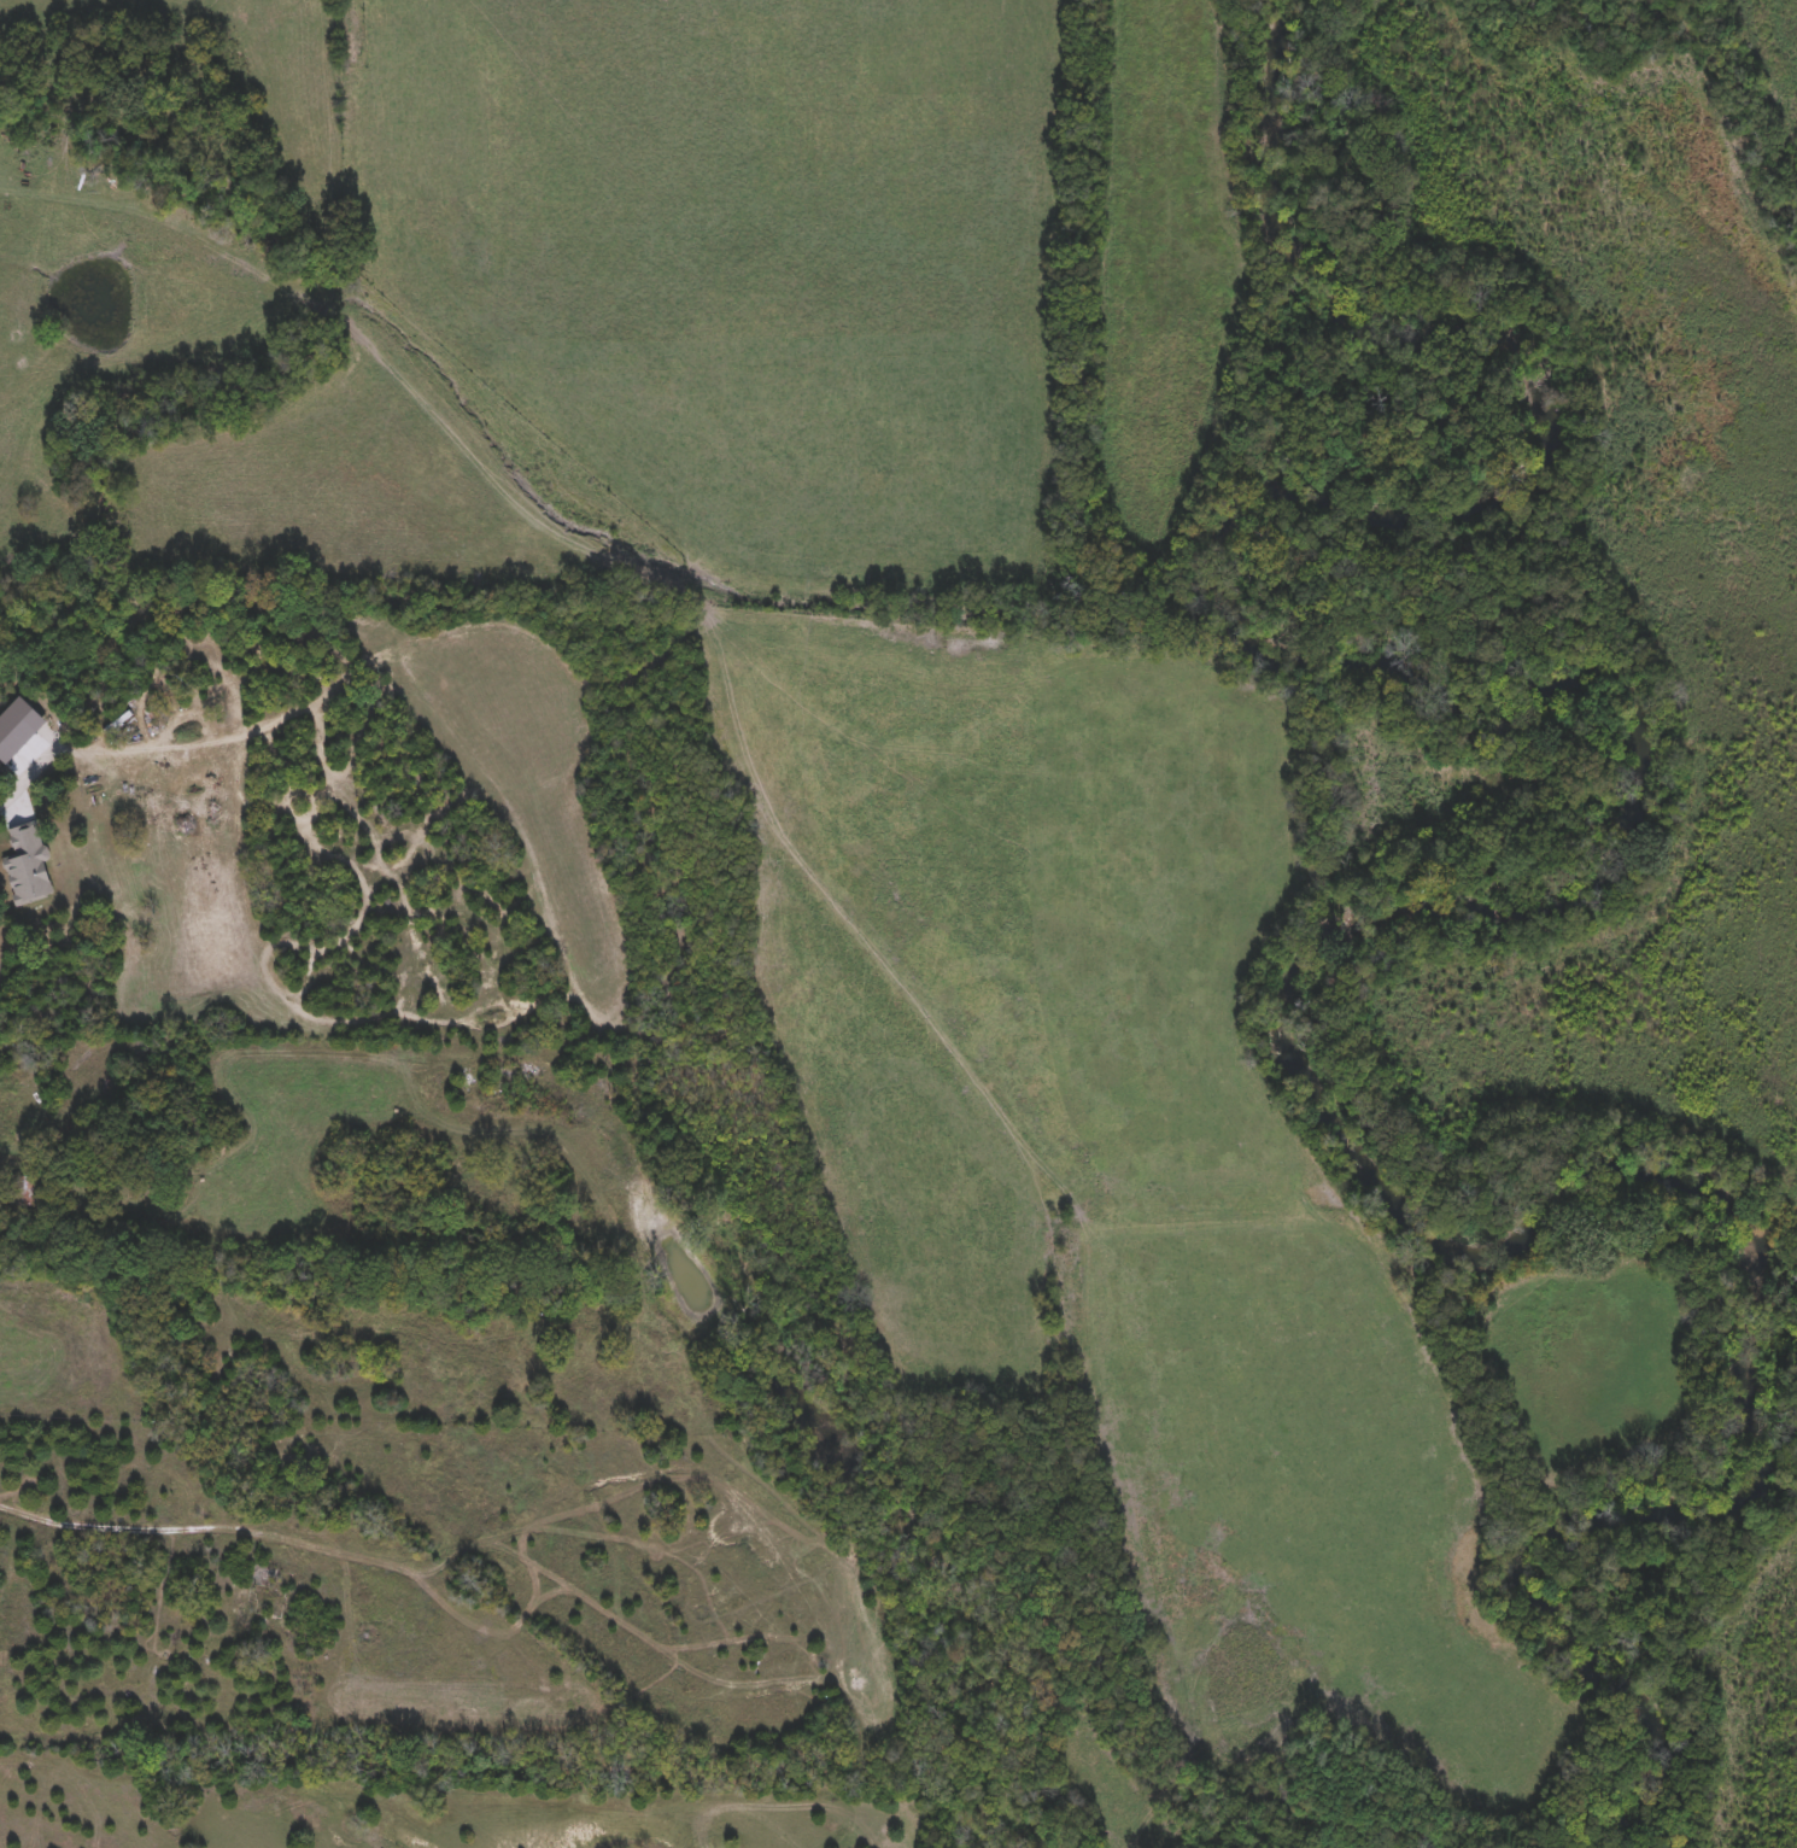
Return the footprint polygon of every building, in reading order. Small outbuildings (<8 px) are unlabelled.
[(5,758),(0,752),(0,707),(17,688),(43,719),(5,758)] [(11,905),(0,861),(0,853),(8,827),(24,821),(49,891),(11,905)]
